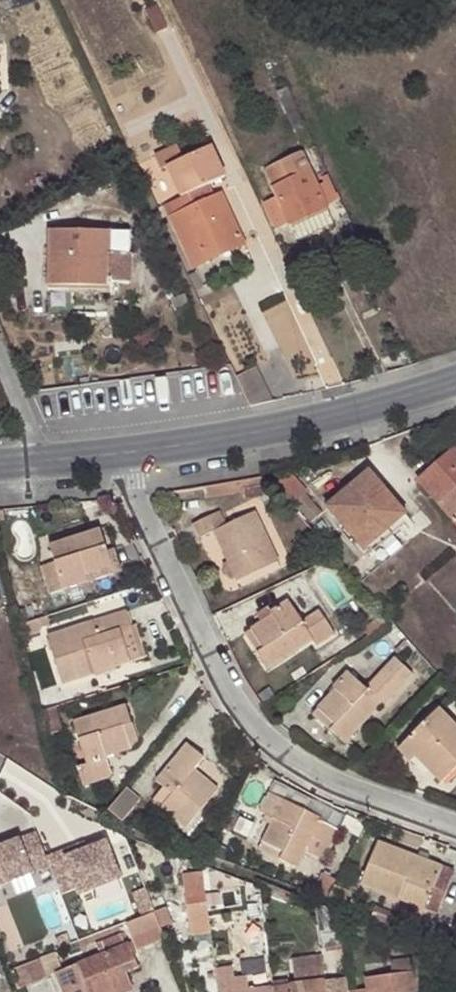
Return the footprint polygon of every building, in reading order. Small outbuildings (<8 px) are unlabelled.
[(199,187),(206,184),(223,176),(210,145),(182,158),(175,144),(154,154),(160,169),(166,166),(180,196),(158,207),(163,219),(167,216),(191,268),(242,243),(219,192),(212,196),(204,199),(199,187)] [(339,198),(336,192),(335,193),(326,174),(321,176),(323,182),(316,185),(301,152),(264,169),(276,195),(261,202),(274,228),(339,198)] [(212,196),(206,184),(199,187),(204,199),(212,196)] [(48,283),(76,283),(108,284),(109,282),(110,281),(128,282),(129,253),(109,254),(110,230),(49,230),(48,283)] [(108,284),(76,283),(76,292),(108,292),(108,284)] [(185,294),(171,299),(175,310),(189,305),(185,294)] [(244,395),(249,404),(272,400),(255,365),(234,375),(244,395)] [(455,448),(419,481),(455,524),(455,449),(455,448)] [(367,469),(324,505),(342,526),(338,528),(350,542),(359,554),(362,556),(365,556),(390,535),(386,529),(405,514),(367,469)] [(289,470),(271,485),(289,505),(294,502),(311,521),(321,511),(303,492),(306,490),(289,470)] [(262,476),(242,479),(205,485),(207,498),(243,492),(242,488),(261,484),(269,482),(264,475),(262,476)] [(242,488),(243,492),(244,499),(263,495),(261,484),(242,488)] [(273,491),(270,494),(276,500),(279,496),(273,491)] [(213,529),(228,562),(235,576),(236,579),(258,568),(265,565),(275,560),(252,511),(225,524),(219,511),(190,524),(196,537),(213,529)] [(113,572),(101,533),(99,529),(47,545),(61,589),(113,572)] [(106,531),(101,533),(113,572),(119,570),(106,531)] [(235,576),(228,562),(221,564),(228,580),(235,576)] [(269,573),(265,565),(258,568),(262,577),(269,573)] [(272,616),(250,630),(262,647),(256,651),(267,668),(312,639),(316,644),(333,633),(317,610),(301,621),(287,599),(268,610),(272,616)] [(125,609),(46,635),(62,683),(145,656),(134,624),(130,625),(125,609)] [(45,615),(20,623),(24,636),(39,633),(40,626),(49,624),(45,615)] [(262,647),(250,630),(244,633),(256,651),(262,647)] [(334,689),(316,707),(333,723),(328,730),(343,743),(377,702),(382,706),(411,673),(393,656),(365,689),(345,670),(332,686),(334,689)] [(123,725),(130,722),(124,703),(71,721),(86,764),(77,767),(83,786),(104,780),(110,772),(105,757),(130,749),(123,725)] [(333,723),(316,707),(311,714),(328,730),(333,723)] [(410,762),(415,757),(427,769),(439,782),(455,766),(455,726),(438,708),(397,749),(410,762)] [(137,740),(130,722),(123,725),(130,749),(137,740)] [(162,786),(150,800),(184,829),(217,789),(192,768),(202,756),(186,742),(155,780),(162,786)] [(415,757),(410,762),(422,775),(427,769),(415,757)] [(439,782),(441,783),(443,783),(446,782),(451,781),(455,776),(455,766),(439,782)] [(274,780),(268,792),(321,819),(320,821),(337,830),(344,816),(274,780)] [(139,798),(126,786),(107,810),(121,821),(139,798)] [(321,819),(268,792),(258,811),(265,815),(273,818),(270,826),(258,848),(297,867),(305,850),(324,860),(337,830),(320,821),(321,819)] [(273,818),(265,815),(262,821),(270,826),(273,818)] [(66,898),(132,877),(119,837),(54,857),(45,831),(0,845),(0,887),(56,869),(66,898)] [(427,860),(417,856),(377,841),(360,884),(436,914),(453,870),(427,860)] [(419,849),(417,856),(427,860),(429,853),(419,849)] [(331,877),(319,871),(314,882),(326,887),(331,877)] [(347,890),(334,884),(327,900),(340,905),(347,890)] [(151,888),(137,892),(143,910),(156,906),(151,888)] [(205,903),(185,906),(189,935),(209,933),(205,903)] [(316,904),(314,903),(321,949),(341,946),(335,912),(323,907),(316,904)] [(164,939),(153,911),(125,923),(136,950),(164,939)] [(129,981),(125,972),(137,968),(127,943),(124,945),(119,933),(100,942),(105,953),(54,973),(62,991),(102,991),(129,981)] [(321,956),(291,960),(294,984),(248,990),(246,977),(233,980),(231,967),(214,970),(217,991),(325,991),(321,956)] [(412,958),(389,962),(391,974),(363,977),(365,991),(355,991),(417,991),(412,958)] [(35,960),(9,970),(17,990),(43,979),(35,960)] [(133,990),(129,981),(102,991),(127,991),(133,990)]
